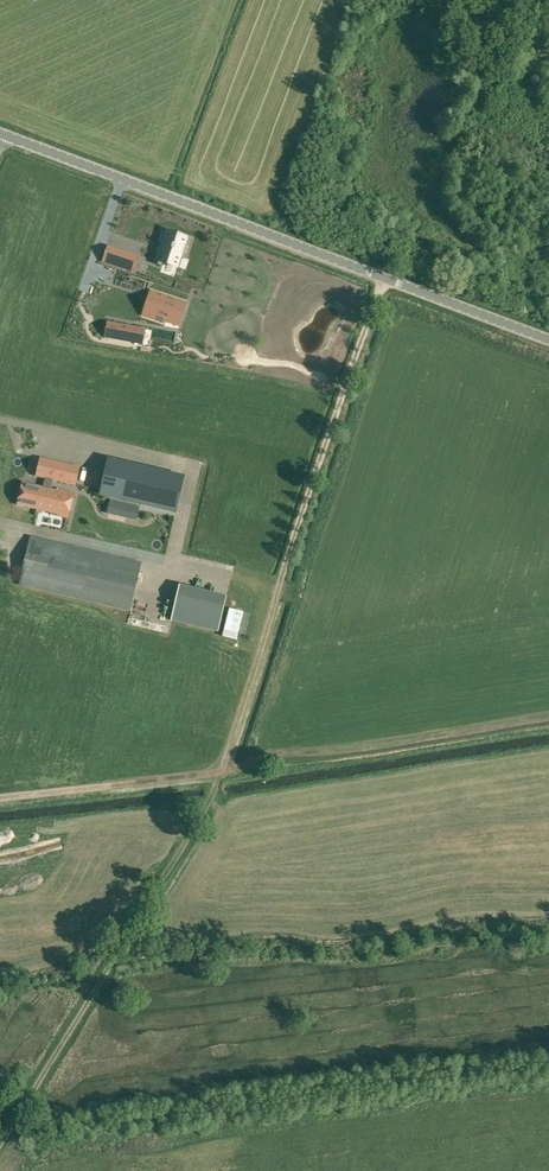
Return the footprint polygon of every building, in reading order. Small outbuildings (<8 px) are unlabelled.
[(188,238),(165,230),(159,248),(156,247),(150,264),(161,268),(162,265),(177,270),(178,270),(182,259),(184,260),(191,240),(188,238)] [(108,246),(102,262),(112,265),(117,249),(108,246)] [(125,269),(133,272),(137,263),(128,260),(125,269)] [(180,327),(188,303),(151,290),(142,316),(166,325),(167,323),(180,327)] [(143,346),(146,330),(107,322),(104,338),(143,346)] [(80,467),(47,459),(43,477),(46,478),(44,487),(23,482),(18,505),(52,513),(51,514),(68,518),(74,491),(58,487),(57,488),(51,487),(53,479),(76,485),(80,467)] [(184,478),(107,460),(99,494),(176,512),(184,478)] [(103,506),(109,507),(110,498),(90,495),(89,503),(104,505),(103,506)] [(138,507),(129,505),(126,517),(136,519),(138,507)] [(19,585),(92,602),(129,611),(141,562),(103,553),(31,536),(19,585)] [(178,585),(170,619),(217,630),(225,596),(178,585)] [(242,630),(244,617),(236,615),(233,628),(242,630)]
